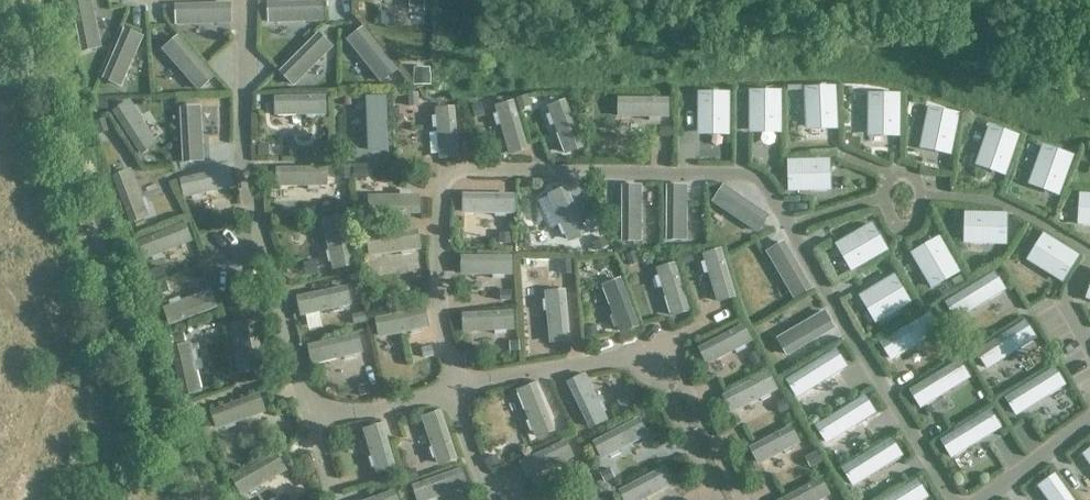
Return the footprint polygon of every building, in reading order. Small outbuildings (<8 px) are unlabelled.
[(82,51),(102,47),(92,0),(71,0),(82,51)] [(261,4),(262,22),(311,19),(310,2),(261,4)] [(181,5),(181,22),(230,22),(230,5),(181,5)] [(363,26),(347,39),(381,82),(397,70),(363,26)] [(140,38),(123,31),(104,77),(120,84),(140,38)] [(331,45),(318,34),(285,70),(297,82),(331,45)] [(174,35),(161,47),(193,84),(207,72),(174,35)] [(431,67),(413,67),(413,85),(431,85),(431,67)] [(834,87),(806,88),(807,111),(805,111),(806,124),(819,124),(819,123),(836,122),(834,87)] [(780,91),(751,91),(751,114),(750,114),(750,127),(763,127),(763,126),(780,125),(780,91)] [(418,92),(408,93),(409,106),(419,106),(418,92)] [(728,93),(698,93),(698,116),(697,116),(697,129),(709,129),(709,127),(728,128),(728,93)] [(898,95),(870,94),(869,117),(868,117),(868,130),(881,130),(881,129),(898,129),(898,95)] [(386,95),(366,96),(368,152),(389,151),(386,95)] [(527,95),(516,98),(519,109),(531,106),(527,95)] [(317,113),(325,113),(325,96),(276,98),(276,114),(308,113),(308,118),(317,118),(317,113)] [(107,98),(94,98),(94,109),(107,108),(107,98)] [(667,115),(668,99),(619,99),(619,115),(650,115),(650,120),(660,120),(660,115),(667,115)] [(566,152),(581,147),(564,101),(549,107),(552,114),(547,116),(551,125),(555,123),(566,152)] [(133,109),(128,102),(115,111),(141,152),(155,144),(138,117),(142,114),(137,106),(133,109)] [(511,153),(526,148),(513,102),(497,106),(499,114),(495,115),(497,124),(502,123),(511,153)] [(480,103),(470,105),(474,118),(484,115),(480,103)] [(217,106),(199,107),(202,159),(220,159),(217,106)] [(441,157),(457,156),(453,108),(437,109),(438,117),(433,117),(434,127),(439,126),(441,157)] [(957,114),(929,108),(925,130),(923,130),(921,143),(934,145),(934,144),(950,147),(957,114)] [(99,134),(109,131),(105,118),(95,121),(99,134)] [(1017,136),(990,126),(983,148),(981,147),(977,160),(989,164),(990,163),(1006,168),(1017,136)] [(673,137),(673,127),(660,127),(660,137),(673,137)] [(270,145),(257,145),(257,155),(270,155),(270,145)] [(1071,156),(1044,146),(1036,167),(1034,167),(1030,179),(1042,183),(1042,182),(1060,188),(1071,156)] [(338,178),(350,178),(350,166),(338,167),(338,178)] [(821,199),(821,181),(819,181),(819,166),(788,166),(788,197),(803,197),(803,199),(821,199)] [(319,184),(326,184),(326,168),(277,168),(278,185),(309,184),(309,189),(319,189),(319,184)] [(367,168),(354,168),(354,178),(367,178),(367,168)] [(202,192),(232,185),(229,169),(181,180),(185,196),(192,194),(193,199),(203,197),(202,192)] [(144,209),(149,207),(145,198),(141,200),(130,170),(115,176),(132,221),(147,215),(144,209)] [(623,185),(623,238),(640,238),(640,185),(623,185)] [(668,185),(668,238),(686,238),(686,185),(668,185)] [(768,216),(724,185),(713,201),(758,230),(768,216)] [(570,239),(585,233),(565,188),(551,194),(563,223),(559,225),(563,234),(567,232),(570,239)] [(370,213),(419,212),(418,196),(411,196),(411,191),(401,191),(401,196),(370,197),(370,213)] [(513,211),(513,195),(464,194),(464,210),(495,211),(495,216),(505,216),(505,211),(513,211)] [(207,219),(204,207),(194,209),(196,222),(207,219)] [(966,242),(983,246),(984,244),(999,247),(1006,217),(976,210),(972,225),(970,225),(966,242)] [(335,267),(351,264),(341,216),(325,220),(332,250),(327,252),(329,261),(334,260),(335,267)] [(886,249),(872,224),(852,235),(851,234),(840,241),(847,252),(848,252),(856,266),(886,249)] [(161,251),(191,240),(185,225),(140,242),(145,257),(152,255),(154,259),(163,256),(161,251)] [(511,230),(498,230),(498,241),(511,241),(511,230)] [(411,248),(419,247),(417,231),(368,237),(370,253),(402,249),(402,254),(412,253),(411,248)] [(608,245),(604,237),(591,242),(595,251),(608,245)] [(1038,250),(1031,262),(1042,269),(1043,268),(1062,280),(1077,256),(1048,237),(1039,251),(1038,250)] [(794,297),(810,288),(783,242),(767,251),(794,297)] [(921,268),(932,286),(958,271),(941,242),(925,251),(924,250),(913,257),(920,268),(921,268)] [(718,301),(734,296),(720,250),(704,254),(707,262),(702,263),(705,272),(709,271),(718,301)] [(693,261),(690,251),(681,254),(684,263),(693,261)] [(638,263),(635,252),(626,254),(629,266),(638,263)] [(511,273),(511,257),(463,256),(462,273),(494,273),(494,278),(504,278),(504,273),(511,273)] [(316,273),(313,260),(303,262),(306,275),(316,273)] [(562,274),(572,273),(571,260),(561,261),(562,274)] [(673,315),(688,310),(674,264),(658,269),(660,276),(656,277),(659,287),(663,285),(673,315)] [(166,275),(163,265),(150,270),(153,279),(166,275)] [(958,316),(1005,288),(996,273),(949,301),(958,316)] [(416,290),(426,289),(424,276),(414,277),(416,290)] [(909,301),(894,276),(876,287),(875,286),(863,293),(870,304),(872,303),(881,318),(909,301)] [(167,280),(156,284),(160,295),(171,291),(167,280)] [(636,325),(619,280),(604,285),(615,315),(610,316),(614,325),(618,324),(621,331),(636,325)] [(342,304),(349,303),(346,287),(298,297),(302,313),(332,306),(334,311),(343,309),(342,304)] [(512,289),(498,289),(498,300),(512,300),(512,289)] [(170,323),(216,306),(210,291),(181,302),(179,298),(170,301),(172,306),(165,308),(170,323)] [(552,341),(568,339),(564,291),(548,292),(548,300),(543,300),(544,310),(549,309),(552,341)] [(236,304),(234,295),(221,298),(223,307),(236,304)] [(421,326),(428,325),(425,309),(377,319),(380,335),(411,328),(412,333),(422,331),(421,326)] [(367,321),(365,311),(351,315),(354,324),(367,321)] [(824,311),(778,338),(787,353),(833,327),(824,311)] [(464,330),(513,328),(512,312),(464,314),(464,330)] [(929,314),(882,343),(892,358),(924,338),(925,339),(936,332),(935,331),(939,329),(929,314)] [(252,363),(257,362),(256,352),(251,353),(245,322),(229,325),(238,373),(254,370),(252,363)] [(987,367),(1034,338),(1025,323),(977,352),(987,367)] [(596,325),(586,327),(588,339),(598,337),(596,325)] [(743,343),(750,340),(743,326),(700,348),(707,362),(735,348),(737,352),(745,348),(743,343)] [(184,333),(171,335),(173,346),(186,344),(184,333)] [(353,352),(361,350),(357,335),(309,346),(313,362),(344,354),(345,359),(354,357),(353,352)] [(521,351),(520,340),(507,341),(507,351),(521,351)] [(192,360),(197,359),(195,350),(190,351),(188,344),(173,347),(184,394),(199,391),(192,360)] [(433,345),(420,348),(422,358),(435,355),(433,345)] [(756,351),(748,355),(753,366),(762,361),(756,351)] [(835,351),(788,380),(798,395),(830,375),(831,376),(842,369),(841,368),(845,366),(835,351)] [(959,361),(912,391),(921,406),(954,386),(954,387),(966,380),(965,379),(968,376),(959,361)] [(1054,369),(1007,398),(1016,413),(1049,393),(1050,394),(1061,387),(1060,386),(1064,384),(1054,369)] [(768,391),(775,388),(768,374),(725,396),(732,410),(760,396),(762,400),(771,396),(768,391)] [(601,412),(606,410),(601,402),(597,404),(583,375),(569,382),(590,426),(605,419),(601,412)] [(367,381),(357,383),(360,396),(370,394),(367,381)] [(538,436),(553,430),(534,384),(519,390),(531,420),(527,421),(530,430),(535,429),(538,436)] [(234,421),(264,410),(258,395),(212,411),(217,426),(225,424),(226,429),(235,425),(234,421)] [(626,396),(616,400),(622,412),(632,407),(626,396)] [(864,397),(817,427),(826,442),(859,421),(859,423),(871,415),(870,414),(873,412),(864,397)] [(784,398),(775,403),(780,413),(790,408),(784,398)] [(199,415),(203,427),(214,423),(210,411),(199,415)] [(990,411),(943,441),(952,456),(985,436),(985,437),(997,430),(996,429),(999,426),(990,411)] [(440,463),(455,458),(440,412),(424,417),(435,447),(430,448),(433,457),(438,456),(440,463)] [(617,448),(645,433),(638,419),(595,442),(602,456),(609,453),(611,457),(620,452),(617,448)] [(379,472),(394,467),(381,425),(366,429),(374,456),(369,457),(372,467),(377,465),(379,472)] [(795,444),(802,440),(794,426),(751,448),(759,462),(787,448),(789,452),(797,448),(795,444)] [(891,440),(843,469),(853,484),(885,464),(886,465),(898,458),(897,457),(900,455),(891,440)] [(565,459),(572,456),(565,441),(521,462),(528,476),(556,463),(558,467),(567,463),(565,459)] [(818,450),(805,457),(810,467),(823,461),(818,450)] [(501,463),(497,454),(484,460),(487,468),(501,463)] [(257,484),(284,469),(276,455),(234,479),(242,493),(248,489),(251,493),(259,488),(257,484)] [(590,471),(585,463),(573,470),(578,478),(590,471)] [(418,477),(415,467),(402,472),(406,481),(418,477)] [(604,483),(616,476),(611,467),(599,474),(604,483)] [(671,482),(664,468),(620,490),(625,499),(645,499),(643,497),(671,482)] [(465,485),(460,470),(414,486),(419,499),(422,499),(426,498),(427,499),(437,499),(436,495),(465,485)] [(381,484),(394,480),(392,472),(379,476),(381,484)] [(1050,473),(1035,483),(1047,499),(1068,499),(1050,473)] [(829,494),(822,479),(780,499),(824,499),(822,497),(829,494)] [(886,499),(922,499),(924,499),(923,498),(926,496),(917,481),(886,499)] [(598,498),(590,484),(564,499),(596,499),(598,498)] [(394,491),(369,499),(397,499),(394,491)]
